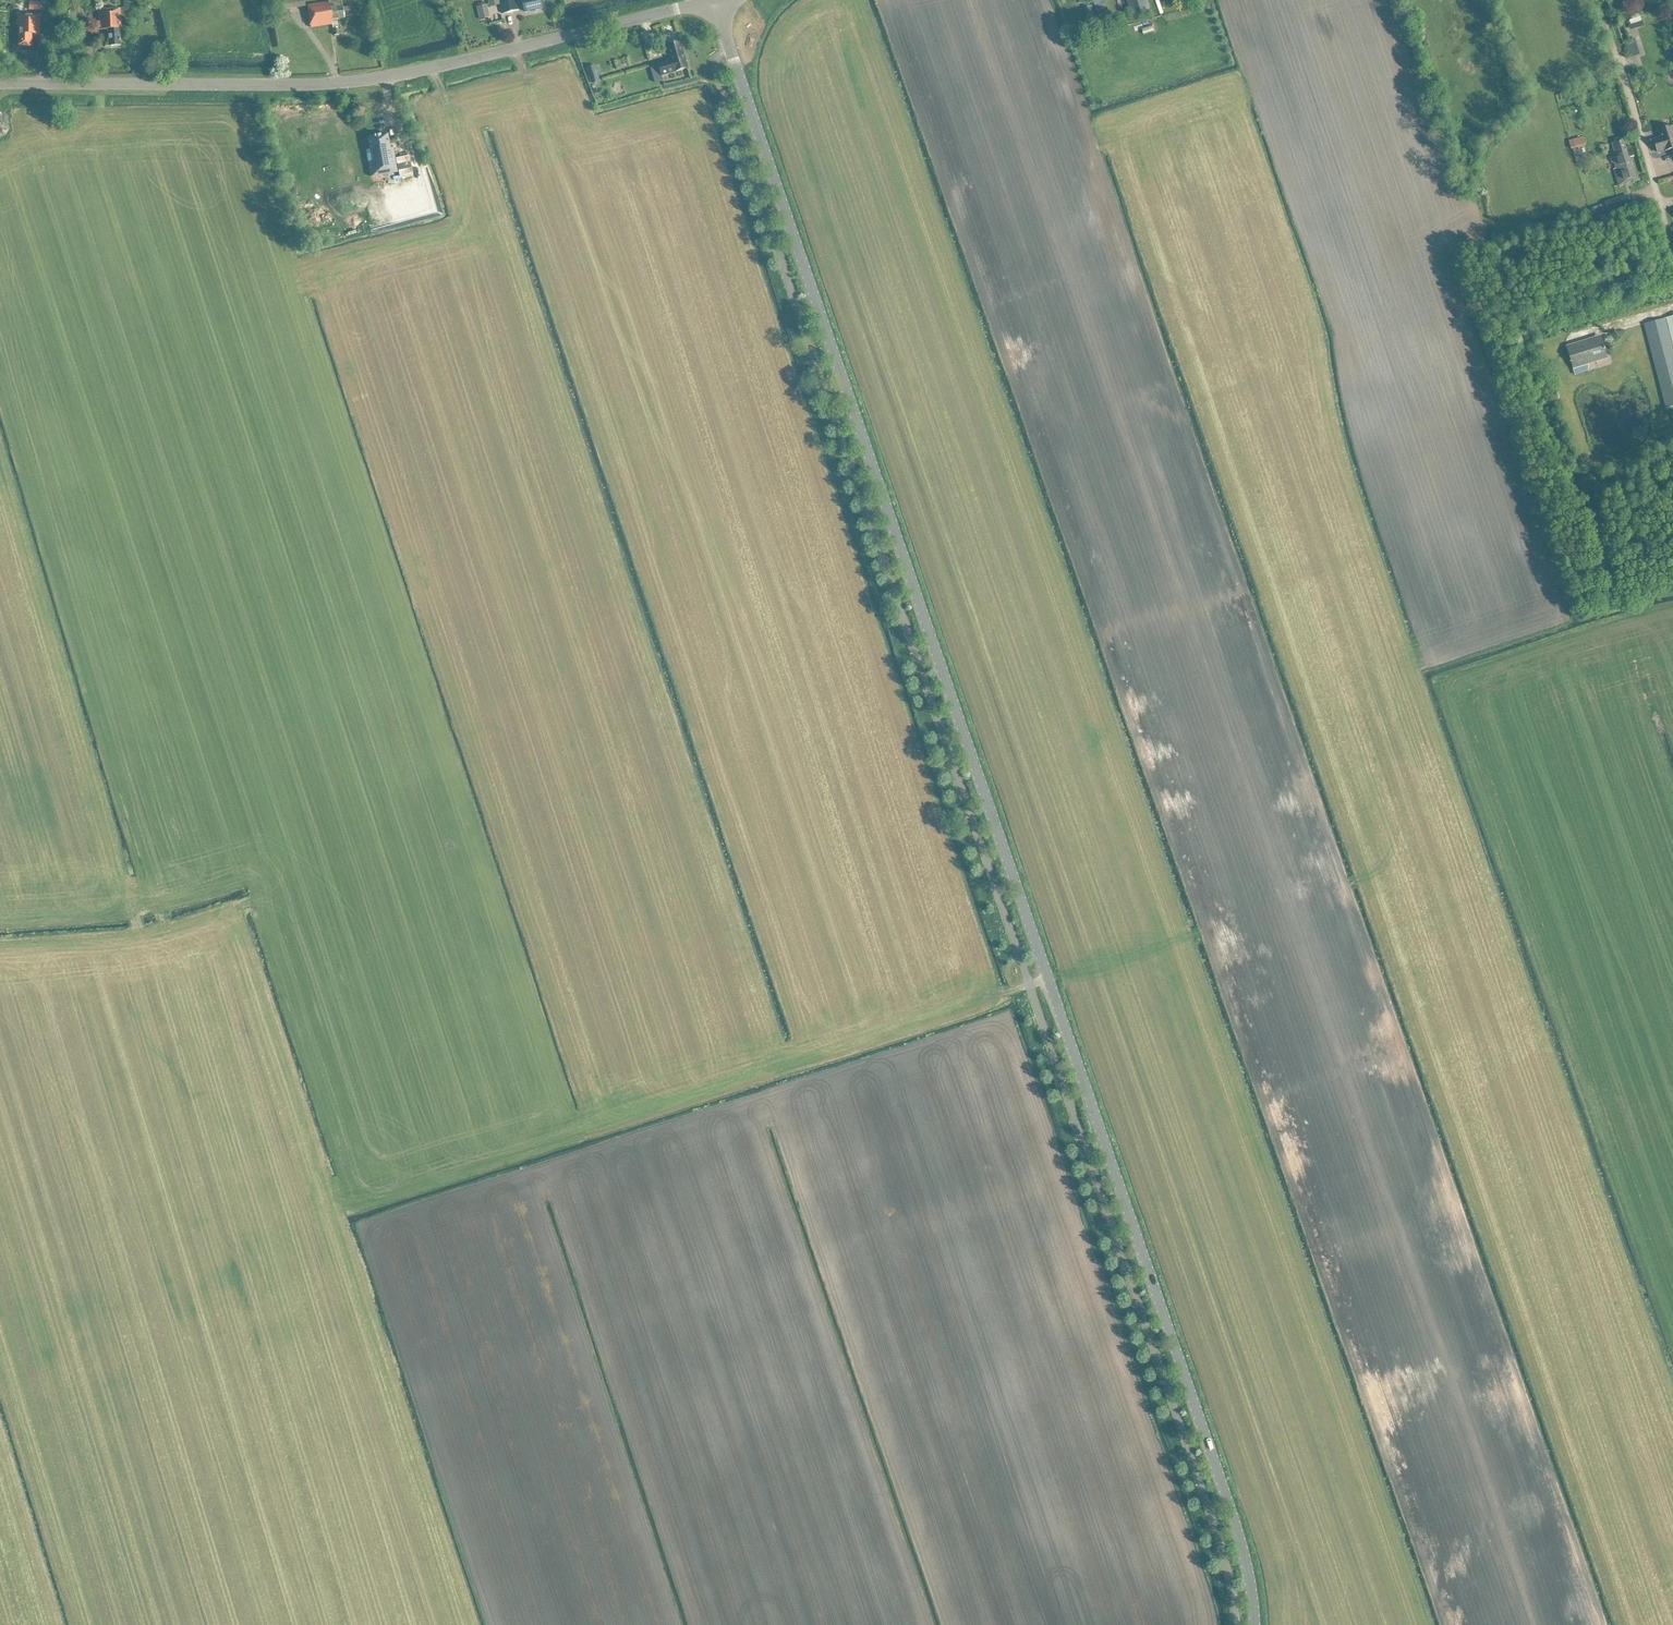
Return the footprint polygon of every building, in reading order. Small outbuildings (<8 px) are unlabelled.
[(305,6),(304,0),(282,0),(283,10),(305,6)] [(344,17),(352,16),(351,7),(343,8),(343,7),(342,7),(341,0),(337,0),(328,1),(329,3),(307,6),(310,28),(332,24),(334,36),(339,35),(337,20),(344,19),(344,17)] [(519,11),(516,0),(500,0),(504,15),(519,11)] [(545,8),(543,0),(523,0),(526,12),(545,8)] [(1112,15),(1109,0),(1096,0),(1099,17),(1112,15)] [(1150,10),(1146,0),(1128,0),(1133,16),(1150,10)] [(43,12),(43,3),(29,2),(29,12),(43,12)] [(1627,14),(1623,16),(1627,26),(1633,24),(1641,21),(1639,13),(1636,5),(1632,6),(1633,10),(1627,12),(1627,14)] [(1092,6),(1086,8),(1090,22),(1096,20),(1092,6)] [(120,9),(98,10),(99,30),(107,30),(108,47),(121,46),(120,29),(121,29),(120,9)] [(39,34),(40,16),(19,15),(18,46),(31,46),(31,34),(39,34)] [(1629,58),(1639,55),(1634,39),(1624,43),(1629,58)] [(651,69),(656,84),(664,81),(662,76),(688,69),(687,63),(688,61),(686,56),(685,55),(681,42),(668,46),(673,62),(651,69)] [(603,67),(588,71),(597,101),(612,97),(603,67)] [(1672,128),(1672,127),(1658,131),(1660,138),(1654,140),(1658,153),(1664,151),(1672,148),(1672,128)] [(370,177),(397,173),(391,138),(387,138),(387,135),(367,138),(369,150),(366,151),(370,177)] [(1569,148),(1585,144),(1583,136),(1567,140),(1569,148)] [(1633,181),(1637,180),(1631,157),(1634,156),(1631,147),(1626,149),(1623,138),(1614,140),(1615,143),(1612,144),(1616,157),(1611,158),(1619,186),(1625,184),(1625,183),(1633,180),(1633,181)] [(409,156),(396,159),(399,177),(412,174),(409,156)] [(1627,196),(1607,202),(1610,211),(1630,205),(1627,196)] [(1590,210),(1592,217),(1605,213),(1603,206),(1590,210)] [(1672,407),(1672,316),(1644,324),(1666,409),(1672,407)] [(1604,350),(1605,350),(1604,348),(1603,348),(1601,341),(1586,345),(1585,342),(1567,347),(1573,368),(1606,358),(1604,350)]
